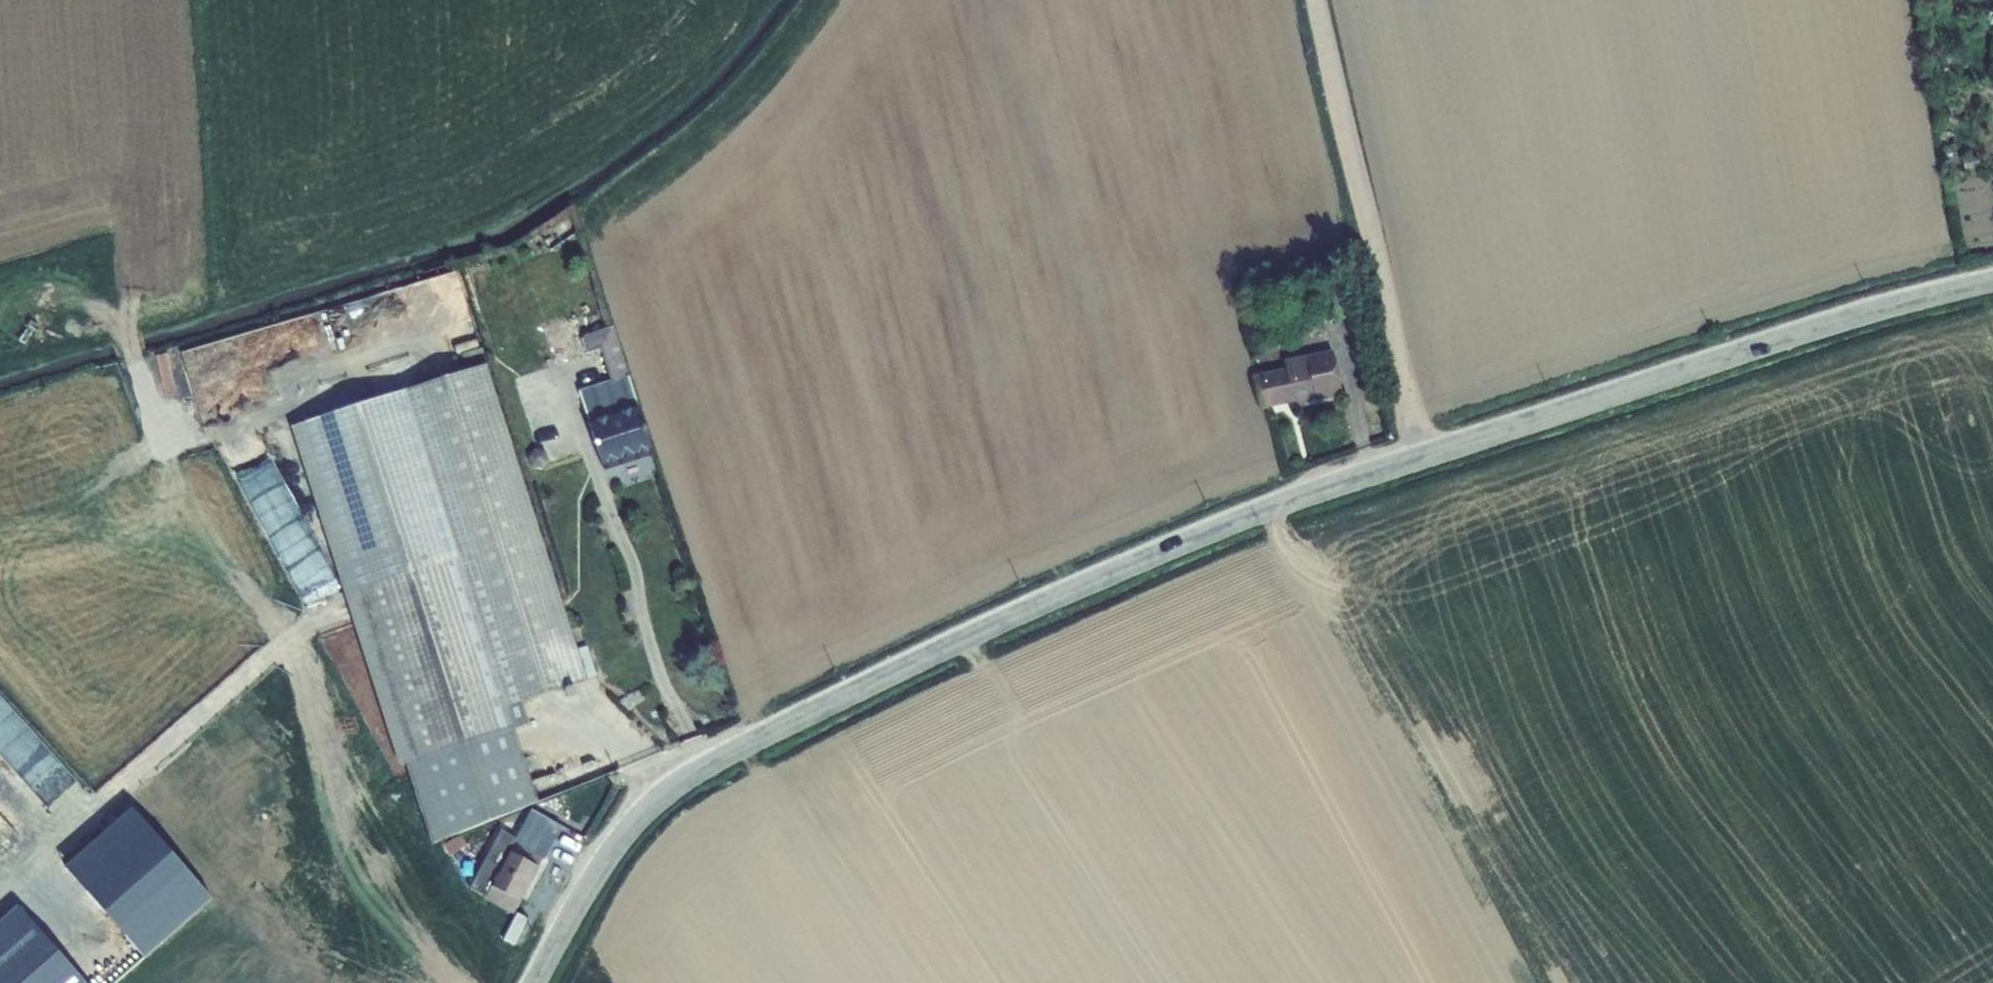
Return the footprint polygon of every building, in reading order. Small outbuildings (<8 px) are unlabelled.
[(344,304),(327,309),(337,345),(353,340),(344,304)] [(653,454),(612,326),(583,336),(589,352),(600,349),(610,379),(578,390),(604,470),(653,454)] [(1259,373),(1267,406),(1295,400),(1298,402),(1309,400),(1311,397),(1314,396),(1314,399),(1341,393),(1332,349),(1283,359),(1285,368),(1259,373)] [(522,701),(587,679),(485,364),(291,426),(399,765),(406,763),(431,844),(538,801),(514,728),(529,724),(522,701)] [(18,720),(0,697),(0,734),(18,720)] [(17,839),(50,814),(4,754),(8,751),(0,740),(0,817),(17,839)] [(131,810),(66,869),(145,956),(211,898),(131,810)] [(485,896),(484,898),(513,913),(544,855),(560,826),(532,810),(515,839),(499,867),(484,859),(468,887),(485,896)] [(500,831),(484,859),(499,867),(515,839),(500,831)] [(18,906),(0,922),(0,982),(85,982),(18,906)]
